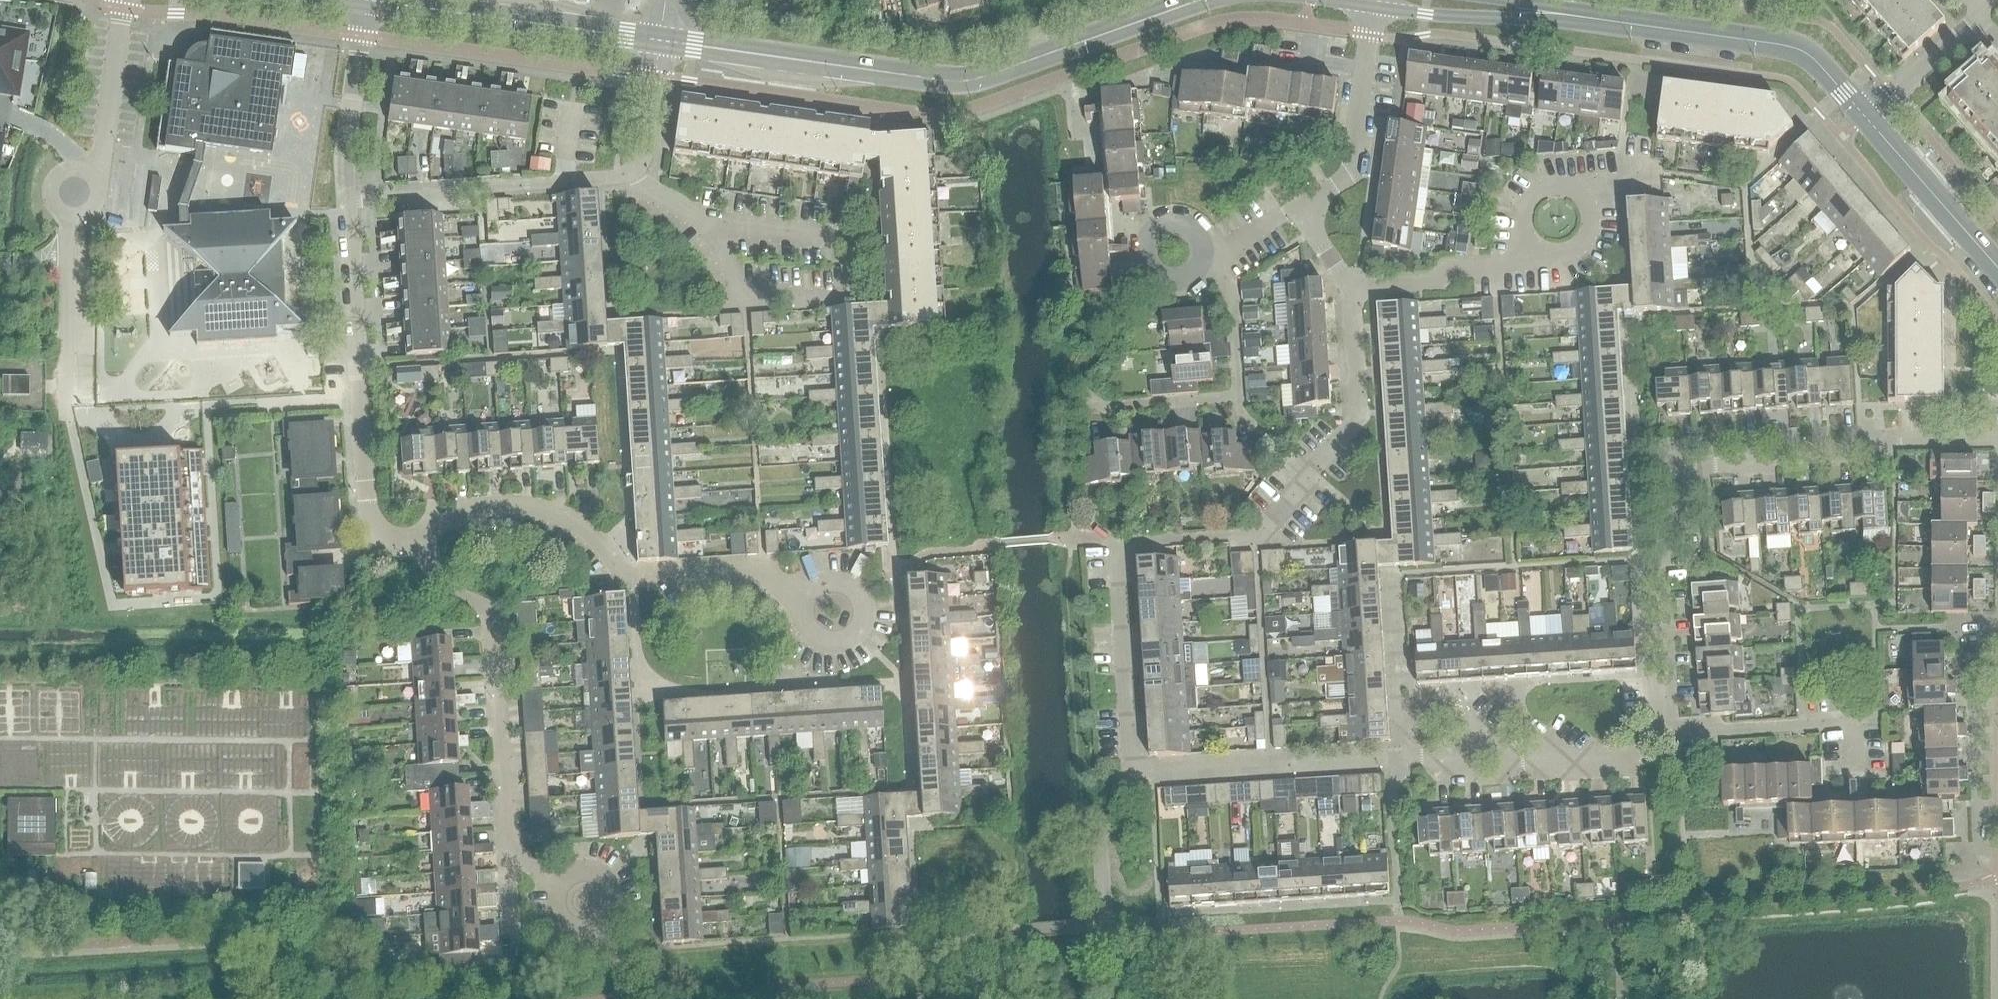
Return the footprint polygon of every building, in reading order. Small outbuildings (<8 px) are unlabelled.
[(938,0),(934,0),(930,1),(930,0),(913,0),(915,11),(927,8),(939,5),(938,0)] [(944,2),(948,17),(982,8),(980,0),(950,0),(944,2)] [(982,8),(992,5),(991,0),(980,0),(982,8)] [(1865,18),(1886,0),(1849,0),(1865,18)] [(1941,27),(1917,0),(1886,0),(1865,18),(1903,61),(1941,27)] [(281,81),(290,82),(295,44),(209,32),(207,47),(204,47),(200,47),(198,48),(196,49),(193,50),(192,51),(190,53),(188,54),(187,56),(185,58),(184,60),(183,62),(183,64),(183,66),(168,64),(155,150),(193,155),(194,146),(196,146),(193,166),(178,209),(179,231),(162,232),(212,276),(213,276),(213,287),(168,337),(169,337),(195,335),(196,346),(275,341),(275,331),(301,329),(302,329),(285,314),(280,241),(295,224),(269,225),(268,215),(188,220),(189,230),(187,230),(186,210),(201,168),(204,147),(270,157),(281,81)] [(14,93),(23,37),(0,34),(0,91),(14,93)] [(1253,45),(1253,49),(1251,57),(1270,60),(1272,48),(1253,45)] [(1220,63),(1239,65),(1241,54),(1222,51),(1220,63)] [(1405,93),(1425,96),(1430,59),(1410,56),(1405,93)] [(1425,96),(1446,98),(1451,61),(1430,59),(1425,96)] [(303,70),(304,62),(294,60),(293,69),(303,70)] [(452,85),(425,82),(428,63),(410,60),(408,79),(393,77),(387,121),(525,140),(531,96),(516,94),(518,76),(500,73),(498,92),(470,88),(473,70),(455,67),(452,85)] [(1446,98),(1466,101),(1471,64),(1451,61),(1446,98)] [(1466,101),(1486,104),(1491,67),(1471,64),(1466,101)] [(1992,64),(1982,73),(1978,69),(1964,81),(1968,86),(1948,103),(1986,146),(1997,136),(1997,70),(1992,64)] [(1332,122),(1332,118),(1337,85),(1321,83),(1322,74),(1309,73),(1308,82),(1278,77),(1279,69),(1266,67),(1265,76),(1249,73),(1248,83),(1234,81),(1235,72),(1222,71),(1221,79),(1184,74),(1183,78),(1175,77),(1173,93),(1181,94),(1179,111),(1245,120),(1246,111),(1332,122)] [(1486,104),(1506,106),(1511,69),(1491,67),(1486,104)] [(1532,72),(1511,69),(1506,106),(1505,119),(1520,121),(1521,117),(1531,118),(1532,110),(1527,109),(1532,72)] [(1537,111),(1558,113),(1563,76),(1542,74),(1537,111)] [(1583,79),(1563,76),(1558,113),(1578,116),(1583,79)] [(1578,116),(1599,119),(1604,82),(1583,79),(1578,116)] [(1599,119),(1620,122),(1625,85),(1604,82),(1599,119)] [(1162,97),(1162,96),(1163,88),(1163,86),(1154,84),(1152,96),(1162,97)] [(1162,96),(1162,97),(1170,98),(1171,89),(1163,88),(1162,96)] [(1690,144),(1712,147),(1719,97),(1663,90),(1657,140),(1680,143),(1681,135),(1691,136),(1690,144)] [(1137,91),(1102,94),(1106,138),(1141,135),(1137,91)] [(1173,93),(1171,110),(1179,111),(1181,94),(1173,93)] [(1712,147),(1735,150),(1736,142),(1746,143),(1745,151),(1768,155),(1769,146),(1793,128),(1775,105),(1719,97),(1712,147)] [(672,148),(719,154),(726,105),(680,98),(672,148)] [(719,154),(767,161),(774,111),(726,105),(719,154)] [(767,161),(814,168),(821,118),(774,111),(767,161)] [(1422,120),(1423,116),(1405,114),(1404,125),(1421,128),(1422,120)] [(861,175),(866,138),(868,125),(821,118),(814,168),(861,175)] [(1422,120),(1421,128),(1426,128),(1432,129),(1433,122),(1422,120)] [(1462,130),(1463,122),(1452,121),(1451,128),(1462,130)] [(1474,124),(1463,122),(1462,130),(1473,131),(1474,124)] [(1389,123),(1386,144),(1423,149),(1426,128),(1421,128),(1404,125),(1389,123)] [(875,139),(879,202),(935,199),(931,135),(875,139)] [(1141,135),(1106,138),(1109,180),(1144,177),(1141,135)] [(1986,146),(1997,160),(1997,136),(1986,146)] [(1469,140),(1467,155),(1478,156),(1480,142),(1469,140)] [(1485,141),(1486,157),(1500,157),(1500,140),(1485,141)] [(1804,140),(1779,163),(1793,179),(1819,157),(1804,140)] [(1596,151),(1616,149),(1617,142),(1595,143),(1596,151)] [(1539,143),(1537,155),(1552,154),(1554,145),(1539,143)] [(1596,151),(1595,143),(1584,144),(1585,151),(1596,151)] [(1386,144),(1383,165),(1429,171),(1432,151),(1423,149),(1386,144)] [(1515,145),(1500,146),(1500,150),(1501,157),(1516,156),(1515,145)] [(1554,153),(1565,153),(1565,145),(1554,146),(1554,153)] [(3,147),(1,157),(9,159),(11,148),(3,147)] [(1216,149),(1214,161),(1227,162),(1228,151),(1216,149)] [(499,170),(498,152),(489,153),(490,171),(499,170)] [(499,170),(509,169),(508,152),(498,152),(499,170)] [(452,172),(452,155),(442,155),(443,173),(452,172)] [(452,172),(462,172),(461,155),(452,155),(452,172)] [(1479,158),(1462,156),(1461,169),(1477,171),(1479,158)] [(1819,157),(1793,179),(1807,196),(1833,173),(1819,157)] [(406,176),(405,158),(395,159),(396,176),(406,176)] [(406,176),(415,175),(414,158),(405,158),(406,176)] [(536,159),(535,171),(549,173),(550,161),(536,159)] [(1429,171),(1383,165),(1381,185),(1426,191),(1429,171)] [(1163,179),(1163,171),(1153,171),(1153,179),(1163,179)] [(1833,173),(1807,196),(1822,212),(1848,189),(1833,173)] [(152,177),(150,195),(158,196),(161,178),(152,177)] [(1144,177),(1109,180),(1111,204),(1122,203),(1123,214),(1142,212),(1141,201),(1146,201),(1146,193),(1145,188),(1144,177)] [(1084,304),(1103,302),(1102,291),(1112,290),(1104,180),(1069,183),(1078,293),(1083,292),(1084,304)] [(1461,196),(1473,198),(1475,185),(1463,183),(1461,196)] [(1378,205),(1415,210),(1424,211),(1426,191),(1381,185),(1378,205)] [(1848,189),(1822,212),(1836,229),(1862,206),(1848,189)] [(557,219),(591,217),(590,194),(550,197),(550,204),(556,203),(557,219)] [(1732,206),(1732,195),(1720,195),(1720,207),(1732,206)] [(1473,198),(1461,196),(1459,207),(1472,209),(1473,198)] [(484,201),(485,224),(497,223),(497,212),(508,211),(507,199),(484,201)] [(939,262),(935,199),(879,202),(883,266),(939,262)] [(1633,225),(1668,222),(1667,207),(1673,206),(1672,199),(1632,202),(1633,225)] [(1751,202),(1753,231),(1762,230),(1761,223),(1760,211),(1760,202),(1751,202)] [(1375,225),(1412,230),(1415,210),(1378,205),(1375,225)] [(1766,206),(1760,211),(1761,223),(1772,213),(1766,206)] [(1862,206),(1836,229),(1851,245),(1877,222),(1862,206)] [(440,216),(396,219),(405,357),(449,354),(440,216)] [(553,241),(593,238),(591,217),(557,219),(558,235),(553,235),(553,241)] [(1633,225),(1635,246),(1698,242),(1697,236),(1669,238),(1668,222),(1633,225)] [(1877,222),(1851,245),(1865,262),(1891,239),(1877,222)] [(1458,224),(1457,236),(1468,237),(1470,225),(1458,224)] [(1372,246),(1409,251),(1412,230),(1375,225),(1372,246)] [(460,238),(474,237),(477,237),(477,227),(459,229),(460,238)] [(560,262),(594,260),(593,238),(553,241),(553,235),(530,237),(530,248),(559,246),(560,262)] [(1447,236),(1446,252),(1466,254),(1468,238),(1447,236)] [(1486,250),(1488,238),(1476,237),(1474,249),(1486,250)] [(1891,239),(1865,262),(1880,278),(1906,256),(1891,239)] [(1636,268),(1671,265),(1670,250),(1698,248),(1698,242),(1635,246),(1636,268)] [(1754,253),(1773,275),(1780,269),(1761,247),(1754,253)] [(461,252),(462,261),(479,260),(479,254),(479,251),(461,252)] [(479,260),(480,266),(488,266),(487,254),(479,254),(479,260)] [(462,270),(475,269),(480,269),(479,260),(462,261),(462,270)] [(556,284),(595,281),(594,260),(560,262),(561,278),(556,278),(556,284)] [(943,325),(939,262),(883,266),(888,329),(943,325)] [(1636,268),(1638,289),(1700,285),(1700,280),(1672,281),(1671,265),(1636,268)] [(1285,284),(1286,305),(1324,303),(1322,282),(1306,283),(1305,269),(1280,271),(1281,285),(1285,284)] [(1895,290),(1887,290),(1887,314),(1896,314),(1896,324),(1887,324),(1887,346),(1938,346),(1938,290),(1916,269),(1895,290)] [(1797,290),(1807,302),(1814,296),(1795,274),(1788,280),(1789,281),(1782,287),(1791,297),(1797,290)] [(562,289),(563,306),(597,303),(595,281),(556,284),(556,278),(532,280),(533,291),(562,289)] [(1261,281),(1240,283),(1242,300),(1263,299),(1261,281)] [(1639,312),(1674,310),(1672,293),(1701,291),(1700,285),(1638,289),(1639,312)] [(510,287),(490,288),(490,301),(510,300),(510,287)] [(1856,298),(1847,287),(1841,292),(1850,303),(1856,298)] [(1612,312),(1611,290),(1576,292),(1577,309),(1549,311),(1549,316),(1612,312)] [(464,306),(482,305),(482,296),(464,297),(464,306)] [(1500,297),(1502,320),(1514,319),(1512,296),(1500,297)] [(1480,298),(1462,300),(1463,314),(1481,313),(1480,298)] [(1492,298),(1480,298),(1481,313),(1482,321),(1494,320),(1492,298)] [(598,325),(598,324),(597,303),(563,306),(564,322),(559,322),(559,328),(598,325)] [(1325,323),(1324,303),(1286,305),(1288,326),(1325,323)] [(1384,327),(1446,323),(1446,318),(1418,320),(1416,303),(1382,305),(1384,327)] [(864,307),(824,309),(824,316),(830,316),(831,332),(866,329),(864,307)] [(1250,308),(1243,308),(1244,319),(1251,319),(1250,308)] [(1822,308),(1804,309),(1805,323),(1823,322),(1822,308)] [(491,325),(503,324),(502,311),(490,312),(491,325)] [(1175,349),(1224,345),(1223,332),(1205,333),(1205,328),(1203,328),(1201,311),(1162,314),(1164,337),(1169,337),(1170,350),(1175,349)] [(1613,334),(1612,312),(1549,316),(1550,322),(1578,321),(1579,336),(1613,334)] [(1757,312),(1739,313),(1740,328),(1758,326),(1757,312)] [(749,314),(751,337),(762,336),(762,325),(773,324),(772,313),(749,314)] [(731,338),(742,337),(741,315),(718,316),(718,328),(730,327),(731,338)] [(1693,316),(1675,317),(1676,332),(1693,331),(1693,316)] [(466,320),(466,329),(483,328),(483,319),(466,320)] [(627,345),(661,343),(660,327),(666,327),(666,320),(625,322),(598,324),(598,325),(600,347),(627,345)] [(564,333),(566,350),(600,348),(600,347),(598,325),(559,328),(559,322),(535,324),(536,335),(564,333)] [(1288,326),(1289,346),(1326,344),(1325,323),(1288,326)] [(1385,349),(1419,347),(1418,331),(1447,329),(1446,323),(1384,327),(1385,349)] [(467,338),(484,337),(483,328),(466,329),(467,338)] [(1493,341),(1492,328),(1475,328),(1475,342),(1493,341)] [(867,351),(866,329),(831,332),(832,347),(804,349),(804,355),(867,351)] [(1552,360),(1615,356),(1613,334),(1579,336),(1580,352),(1552,354),(1552,360)] [(1246,350),(1257,350),(1261,349),(1260,337),(1245,338),(1246,350)] [(628,367),(691,362),(691,357),(662,359),(661,343),(627,345),(628,367)] [(1291,366),(1328,364),(1326,344),(1289,346),(1291,366)] [(1149,383),(1151,398),(1198,394),(1197,382),(1212,381),(1211,364),(1213,364),(1213,360),(1230,359),(1229,345),(1224,345),(1175,349),(1176,361),(1171,362),(1173,381),(1149,383)] [(1938,402),(1938,346),(1887,346),(1888,369),(1896,369),(1896,379),(1888,379),(1888,403),(1938,402)] [(1386,371),(1449,367),(1449,361),(1420,363),(1419,347),(1385,349),(1386,371)] [(1258,361),(1257,350),(1246,350),(1247,362),(1258,361)] [(834,375),(869,372),(867,351),(804,355),(805,361),(833,359),(834,375)] [(1616,377),(1615,356),(1552,360),(1552,365),(1581,364),(1582,380),(1616,377)] [(566,358),(557,359),(558,373),(567,373),(566,358)] [(1826,370),(1818,371),(1817,371),(1819,396),(1820,396),(1828,395),(1829,406),(1853,404),(1850,358),(1826,360),(1826,370)] [(558,373),(557,359),(548,359),(549,374),(558,373)] [(1794,372),(1786,373),(1785,373),(1787,398),(1796,397),(1796,408),(1820,407),(1820,396),(1819,396),(1817,371),(1818,371),(1817,360),(1793,362),(1794,372)] [(630,388),(664,386),(663,370),(691,368),(691,362),(628,367),(630,388)] [(1762,375),(1753,375),(1754,400),(1755,400),(1763,400),(1764,410),(1788,409),(1787,398),(1785,373),(1786,373),(1785,362),(1761,364),(1762,375)] [(493,377),(492,363),(483,364),(484,378),(493,377)] [(501,363),(492,363),(493,377),(502,377),(501,363)] [(1291,366),(1292,387),(1329,384),(1328,364),(1291,366)] [(1729,377),(1721,377),(1720,377),(1722,402),(1723,402),(1731,402),(1732,412),(1756,411),(1755,400),(1754,400),(1753,375),(1753,364),(1729,366),(1729,377)] [(1697,379),(1689,379),(1688,379),(1690,404),(1699,404),(1699,415),(1723,413),(1723,402),(1722,402),(1720,377),(1721,377),(1720,366),(1696,368),(1697,379)] [(429,382),(428,367),(419,368),(420,382),(429,382)] [(437,367),(428,367),(429,382),(438,381),(437,367)] [(1388,392),(1422,390),(1421,374),(1450,372),(1449,367),(1386,371),(1388,392)] [(420,382),(419,368),(395,369),(396,384),(420,382)] [(1691,415),(1690,404),(1688,379),(1689,379),(1688,369),(1664,370),(1665,381),(1655,382),(1657,407),(1666,406),(1667,417),(1691,415)] [(807,398),(870,394),(869,372),(834,375),(835,391),(807,392),(807,398)] [(27,396),(28,377),(1,377),(1,396),(27,396)] [(1555,403),(1618,399),(1616,377),(1582,380),(1583,395),(1554,397),(1555,403)] [(1248,378),(1249,390),(1256,390),(1255,378),(1248,378)] [(1330,405),(1329,384),(1292,387),(1281,388),(1283,422),(1317,419),(1316,406),(1330,405)] [(631,410),(694,406),(694,400),(665,402),(664,386),(630,388),(631,410)] [(1257,400),(1257,399),(1265,398),(1265,389),(1256,390),(1249,390),(1250,400),(1257,400)] [(1389,414),(1452,410),(1452,404),(1423,406),(1422,390),(1388,392),(1389,414)] [(837,418),(871,416),(870,394),(807,398),(808,404),(836,402),(837,418)] [(1619,421),(1618,399),(1555,403),(1555,409),(1584,407),(1585,423),(1619,421)] [(633,432),(667,429),(666,413),(694,411),(694,406),(631,410),(633,432)] [(1391,436),(1425,434),(1424,417),(1452,415),(1452,410),(1389,414),(1391,436)] [(873,437),(871,416),(837,418),(838,435),(810,437),(810,442),(873,437)] [(315,477),(315,478),(332,477),(328,428),(292,430),(291,418),(281,419),(282,438),(291,438),(294,478),(315,477)] [(571,430),(563,431),(562,431),(564,456),(573,455),(573,466),(598,465),(594,418),(570,419),(571,430)] [(562,431),(563,431),(562,420),(538,422),(539,432),(530,433),(531,458),(532,458),(532,464),(541,463),(541,468),(565,467),(564,456),(562,431)] [(1620,442),(1620,440),(1619,421),(1585,423),(1586,439),(1557,441),(1558,447),(1620,442)] [(506,434),(498,435),(497,435),(499,460),(500,460),(508,460),(509,470),(533,469),(532,464),(532,458),(531,458),(530,433),(530,422),(506,424),(506,434)] [(497,435),(498,435),(497,424),(473,426),(474,436),(466,437),(465,437),(467,462),(476,462),(476,472),(500,471),(500,460),(499,460),(497,435)] [(1118,425),(1118,435),(1127,435),(1127,425),(1118,425)] [(442,439),(433,439),(434,464),(435,464),(435,470),(444,470),(444,475),(468,473),(467,462),(465,437),(466,437),(465,426),(441,428),(442,439)] [(435,470),(435,464),(434,464),(433,439),(433,428),(409,430),(409,441),(400,441),(401,467),(411,466),(411,477),(436,475),(435,470)] [(667,429),(633,432),(634,453),(697,449),(696,444),(668,446),(667,429)] [(1164,434),(1168,473),(1190,471),(1189,466),(1201,465),(1202,465),(1199,436),(1200,436),(1200,431),(1186,432),(1186,430),(1180,430),(1181,432),(1164,434)] [(1251,471),(1250,455),(1249,445),(1236,446),(1235,433),(1218,434),(1218,432),(1212,433),(1212,435),(1200,436),(1199,436),(1202,465),(1201,465),(1202,470),(1215,469),(1215,474),(1251,471)] [(1168,473),(1164,434),(1148,435),(1148,433),(1142,433),(1142,436),(1129,437),(1130,442),(1133,471),(1145,470),(1146,475),(1168,473)] [(1392,458),(1455,453),(1455,448),(1426,450),(1425,434),(1391,436),(1392,458)] [(840,461),(874,459),(873,437),(810,442),(811,448),(839,446),(840,461)] [(1130,442),(1118,443),(1117,441),(1112,441),(1112,443),(1095,445),(1096,458),(1083,459),(1085,485),(1121,482),(1120,477),(1134,476),(1133,471),(1130,442)] [(1622,464),(1620,442),(1558,447),(1558,453),(1586,451),(1587,466),(1622,464)] [(220,448),(221,461),(234,460),(233,447),(220,448)] [(636,475),(670,473),(669,457),(697,455),(697,449),(634,453),(636,475)] [(126,594),(209,589),(200,450),(117,455),(126,594)] [(1957,452),(1957,460),(1972,460),(1972,452),(1957,452)] [(1455,459),(1455,453),(1392,458),(1394,479),(1428,477),(1427,461),(1455,459)] [(1476,454),(1477,471),(1491,470),(1490,453),(1476,454)] [(813,485),(876,480),(874,459),(840,461),(841,478),(813,480),(813,485)] [(1927,479),(1927,482),(1976,482),(1976,460),(1972,460),(1957,460),(1941,460),(1941,479),(1927,479)] [(98,461),(85,464),(90,485),(102,482),(98,461)] [(1561,490),(1623,486),(1622,464),(1587,466),(1588,483),(1560,484),(1561,490)] [(637,497),(700,493),(699,487),(671,489),(670,473),(636,475),(637,497)] [(319,543),(320,550),(336,549),(333,500),(317,500),(316,490),(318,490),(318,489),(316,489),(315,478),(315,477),(294,478),(289,479),(291,504),(295,503),(298,544),(319,543)] [(1395,501),(1458,497),(1457,491),(1429,493),(1428,477),(1394,479),(1395,501)] [(843,505),(877,502),(876,480),(813,485),(814,491),(842,489),(843,505)] [(1931,504),(1941,504),(1976,504),(1976,482),(1927,482),(1927,488),(1931,488),(1931,504)] [(1854,522),(1862,521),(1863,532),(1887,530),(1884,484),(1860,485),(1861,496),(1852,497),(1854,522)] [(1625,508),(1623,486),(1561,490),(1561,496),(1589,494),(1590,510),(1625,508)] [(1828,498),(1820,499),(1819,499),(1821,524),(1822,524),(1830,523),(1831,534),(1855,533),(1854,522),(1852,497),(1852,486),(1828,487),(1828,498)] [(1789,526),(1798,525),(1798,536),(1822,535),(1822,524),(1821,524),(1819,499),(1820,499),(1819,488),(1795,490),(1796,500),(1788,501),(1787,501),(1789,526)] [(1764,503),(1755,503),(1757,528),(1765,528),(1766,538),(1790,537),(1789,526),(1787,501),(1788,501),(1787,490),(1763,492),(1764,503)] [(1758,539),(1757,528),(1755,503),(1755,492),(1731,494),(1731,505),(1722,505),(1723,530),(1733,530),(1734,540),(1758,539)] [(638,519),(673,516),(672,500),(700,499),(700,493),(637,497),(638,519)] [(1982,494),(1982,504),(1995,504),(1995,494),(1982,494)] [(1396,523),(1431,520),(1430,504),(1458,503),(1458,497),(1395,501),(1396,523)] [(879,524),(877,502),(843,505),(844,521),(816,523),(816,528),(879,524)] [(223,505),(224,521),(236,520),(235,504),(223,505)] [(1941,504),(1941,525),(1941,526),(1967,525),(1967,527),(1976,526),(1976,504),(1941,504)] [(1982,504),(1982,514),(1995,514),(1995,504),(1982,504)] [(1563,528),(1563,533),(1626,529),(1625,508),(1590,510),(1591,526),(1563,528)] [(674,532),(673,516),(638,519),(640,540),(703,536),(702,530),(674,532)] [(1398,544),(1461,540),(1460,534),(1432,536),(1431,520),(1396,523),(1398,544)] [(846,549),(880,547),(879,524),(816,528),(816,534),(845,532),(846,549)] [(1932,525),(1932,548),(1967,548),(1967,527),(1967,525),(1941,526),(1941,525),(1932,525)] [(1628,552),(1626,529),(1563,533),(1564,539),(1592,537),(1593,554),(1628,552)] [(765,555),(777,554),(775,531),(763,532),(765,555)] [(745,556),(757,555),(755,533),(743,533),(744,547),(745,556)] [(641,563),(676,560),(675,543),(703,542),(703,536),(640,540),(641,563)] [(225,538),(226,554),(238,553),(237,537),(225,538)] [(1985,547),(1985,537),(1973,537),(1973,547),(1985,547)] [(1399,567),(1434,565),(1433,548),(1461,546),(1461,540),(1398,544),(1399,567)] [(1530,540),(1522,541),(1522,548),(1530,548),(1530,540)] [(319,543),(298,544),(284,545),(286,576),(300,575),(301,592),(287,593),(288,605),(309,604),(308,599),(339,597),(338,572),(321,573),(321,562),(323,562),(322,561),(321,561),(320,550),(319,543)] [(1372,567),(1371,544),(1330,547),(1331,554),(1337,554),(1338,569),(1372,567)] [(743,547),(735,548),(732,551),(733,556),(744,555),(743,547)] [(1973,547),(1973,557),(1985,557),(1985,547),(1973,547)] [(1932,548),(1932,570),(1967,570),(1967,548),(1932,548)] [(1284,562),(1284,552),(1284,550),(1272,551),(1273,562),(1284,562)] [(1272,551),(1260,552),(1262,574),(1274,574),(1273,562),(1272,551)] [(1240,553),(1242,576),(1254,575),(1252,552),(1240,553)] [(1240,553),(1230,554),(1229,554),(1231,576),(1242,576),(1240,553)] [(1142,560),(1144,582),(1178,580),(1177,557),(1142,560)] [(1758,559),(1749,559),(1750,574),(1760,573),(1758,559)] [(1334,591),(1373,588),(1372,567),(1338,569),(1339,585),(1334,586),(1334,591)] [(1597,568),(1585,568),(1586,577),(1598,576),(1597,568)] [(1581,570),(1567,570),(1567,580),(1581,579),(1581,570)] [(1932,570),(1932,592),(1967,591),(1967,570),(1932,570)] [(973,585),(985,584),(984,573),(972,573),(973,585)] [(950,575),(910,578),(911,600),(945,598),(944,582),(950,582),(950,575)] [(1501,576),(1502,592),(1516,591),(1515,575),(1501,576)] [(1484,577),(1484,593),(1500,593),(1499,576),(1484,577)] [(1793,592),(1792,577),(1783,578),(1784,592),(1793,592)] [(1792,577),(1793,592),(1802,591),(1801,577),(1792,577)] [(1178,580),(1144,582),(1145,604),(1180,602),(1179,601),(1190,600),(1189,593),(1184,594),(1182,595),(1179,595),(1178,580)] [(1985,590),(1985,581),(1973,581),(1973,590),(1985,590)] [(1246,597),(1255,597),(1254,582),(1245,583),(1246,597)] [(1271,582),(1263,583),(1263,595),(1272,595),(1271,582)] [(1729,617),(1729,616),(1728,608),(1739,607),(1737,583),(1691,586),(1693,610),(1703,610),(1704,618),(1704,619),(1729,617)] [(1858,598),(1857,583),(1848,584),(1849,598),(1858,598)] [(1857,583),(1858,598),(1867,597),(1866,583),(1857,583)] [(1422,598),(1422,585),(1410,585),(1410,598),(1422,598)] [(1332,614),(1375,610),(1373,588),(1334,591),(1334,586),(1310,587),(1311,599),(1323,598),(1324,613),(1332,612),(1332,614)] [(1973,590),(1973,600),(1985,600),(1985,590),(1973,590)] [(572,591),(557,592),(558,600),(572,600),(572,591)] [(1967,591),(1932,592),(1932,613),(1967,613),(1967,591)] [(1283,596),(1284,606),(1295,605),(1295,595),(1283,596)] [(230,597),(231,609),(243,609),(242,596),(230,597)] [(618,619),(616,597),(595,598),(576,599),(570,600),(572,623),(574,622),(584,622),(618,619)] [(1256,611),(1255,597),(1246,597),(1247,611),(1256,611)] [(911,600),(912,622),(975,618),(975,612),(946,614),(945,598),(911,600)] [(1145,604),(1147,626),(1181,623),(1180,602),(1145,604)] [(514,604),(515,613),(535,612),(534,603),(514,604)] [(1613,667),(1636,666),(1633,631),(1616,633),(1615,604),(1609,605),(1613,667)] [(1789,604),(1788,604),(1775,605),(1776,614),(1790,613),(1789,604)] [(1613,667),(1609,605),(1603,605),(1605,633),(1589,634),(1591,669),(1613,667)] [(1570,670),(1566,607),(1560,608),(1562,636),(1546,637),(1548,672),(1570,670)] [(1591,669),(1589,634),(1573,635),(1571,607),(1566,607),(1570,670),(1591,669)] [(1314,637),(1376,633),(1375,610),(1332,614),(1333,630),(1313,631),(1314,637)] [(1527,673),(1523,610),(1517,611),(1519,639),(1502,640),(1505,674),(1527,673)] [(1548,672),(1546,637),(1530,638),(1528,610),(1523,610),(1527,673),(1548,672)] [(1483,676),(1479,613),(1473,613),(1475,642),(1459,643),(1461,677),(1483,676)] [(1505,674),(1502,640),(1486,641),(1484,613),(1479,613),(1483,676),(1505,674)] [(1791,622),(1790,613),(1776,614),(1776,623),(1791,622)] [(1440,679),(1435,616),(1430,616),(1432,645),(1415,646),(1417,680),(1440,679)] [(1461,677),(1459,643),(1443,644),(1441,616),(1435,616),(1440,679),(1461,677)] [(1731,649),(1731,640),(1741,640),(1740,616),(1729,616),(1729,617),(1704,619),(1704,618),(1693,619),(1695,643),(1705,642),(1706,650),(1706,651),(1731,649)] [(975,618),(912,622),(914,643),(948,641),(947,625),(976,623),(975,618)] [(1266,635),(1286,634),(1285,618),(1265,619),(1266,635)] [(579,644),(619,641),(618,619),(584,622),(585,637),(579,638),(579,644)] [(1181,623),(1147,626),(1148,647),(1182,645),(1181,623)] [(1249,640),(1258,640),(1257,625),(1248,626),(1249,640)] [(397,664),(412,663),(450,661),(449,655),(448,639),(426,641),(425,628),(395,630),(396,643),(397,664)] [(1343,657),(1378,654),(1376,633),(1314,637),(1314,643),(1342,641),(1343,657)] [(1930,634),(1911,635),(1912,646),(1906,646),(1909,713),(1918,713),(1922,799),(1949,798),(1949,811),(1955,811),(1954,798),(1959,798),(1956,709),(1946,709),(1944,645),(1931,645),(1930,634)] [(1311,637),(1292,639),(1292,648),(1312,647),(1311,637)] [(517,648),(537,647),(536,638),(517,640),(517,648)] [(1259,654),(1258,640),(1249,640),(1250,654),(1259,654)] [(586,665),(621,663),(619,641),(579,644),(579,650),(585,649),(586,665)] [(914,643),(915,665),(955,662),(955,668),(978,667),(978,655),(949,657),(948,641),(914,643)] [(1182,645),(1148,647),(1149,669),(1193,666),(1192,644),(1182,645)] [(517,648),(518,656),(538,655),(537,647),(517,648)] [(1708,674),(1708,683),(1733,681),(1733,673),(1743,672),(1742,648),(1731,649),(1706,651),(1706,650),(1695,651),(1697,675),(1708,674)] [(353,651),(339,652),(339,665),(353,665),(353,651)] [(1340,679),(1379,676),(1378,654),(1343,657),(1334,657),(1335,666),(1316,668),(1316,674),(1339,673),(1340,679)] [(461,655),(449,655),(450,661),(412,663),(413,684),(451,681),(450,665),(461,664),(461,655)] [(955,662),(915,665),(917,687),(951,684),(950,668),(955,668),(955,662)] [(1286,662),(1267,663),(1268,680),(1287,679),(1286,662)] [(580,666),(582,687),(622,685),(621,663),(586,665),(580,666)] [(1193,666),(1149,669),(1151,691),(1195,688),(1193,666)] [(551,667),(531,669),(532,678),(552,677),(551,667)] [(1794,668),(1781,669),(1782,678),(1794,677),(1794,668)] [(1346,700),(1381,697),(1379,676),(1340,679),(1339,673),(1316,674),(1317,686),(1345,684),(1346,700)] [(340,674),(339,685),(348,685),(348,674),(340,674)] [(1795,685),(1794,677),(1782,678),(1771,679),(1771,696),(1775,696),(1776,699),(1788,699),(1788,695),(1793,694),(1792,685),(1795,685)] [(1708,683),(1697,683),(1699,707),(1710,707),(1711,716),(1752,713),(1751,704),(1746,704),(1744,680),(1733,681),(1708,683)] [(413,684),(414,704),(453,702),(452,697),(451,681),(413,684)] [(519,683),(520,691),(540,690),(539,681),(519,683)] [(1261,696),(1260,682),(1252,682),(1253,697),(1261,696)] [(1284,682),(1269,683),(1271,704),(1285,703),(1284,682)] [(917,687),(918,708),(958,705),(958,711),(981,710),(980,698),(952,700),(951,684),(917,687)] [(589,708),(624,706),(622,685),(582,687),(582,693),(588,692),(589,708)] [(1195,688),(1151,691),(1152,713),(1187,710),(1196,710),(1195,688)] [(540,690),(520,691),(520,699),(540,698),(540,690)] [(882,728),(880,696),(880,694),(857,696),(861,758),(867,758),(865,730),(882,728)] [(414,704),(416,724),(454,722),(453,706),(474,704),(473,696),(452,697),(453,702),(414,704)] [(857,696),(835,697),(838,731),(854,730),(856,759),(861,758),(857,696)] [(822,732),(838,731),(835,697),(814,698),(818,761),(824,761),(822,732)] [(1319,723),(1382,719),(1381,697),(1346,700),(1347,716),(1319,717),(1319,723)] [(814,698),(792,700),(794,734),(811,733),(812,762),(818,761),(814,698)] [(792,700),(770,701),(774,764),(780,764),(778,735),(794,734),(792,700)] [(768,765),(774,764),(770,701),(748,703),(751,737),(766,736),(768,765)] [(748,703),(727,704),(731,767),(736,767),(735,738),(751,737),(748,703)] [(725,767),(731,767),(727,704),(705,706),(707,740),(723,739),(725,767)] [(958,705),(918,708),(920,730),(954,728),(953,712),(958,711),(958,705)] [(585,731),(625,728),(624,706),(589,708),(583,709),(585,731)] [(705,706),(683,707),(687,770),(693,770),(691,741),(707,740),(705,706)] [(682,770),(687,770),(683,707),(661,709),(663,743),(680,742),(682,770)] [(1187,710),(1152,713),(1154,734),(1188,732),(1187,710)] [(368,712),(348,713),(348,725),(368,724),(368,712)] [(1264,728),(1263,713),(1254,713),(1254,720),(1245,720),(1246,729),(1255,728),(1264,728)] [(85,756),(86,783),(104,783),(103,762),(112,762),(112,728),(99,728),(88,728),(88,715),(73,715),(74,735),(70,735),(70,756),(85,756)] [(1339,745),(1349,744),(1384,742),(1382,719),(1319,723),(1320,729),(1338,728),(1339,745)] [(416,724),(417,745),(455,742),(456,748),(467,747),(466,737),(455,738),(454,722),(416,724)] [(522,727),(523,735),(543,734),(542,725),(522,727)] [(1273,749),(1285,748),(1284,726),(1283,726),(1272,726),(1273,749)] [(592,752),(626,750),(625,728),(585,731),(585,737),(591,736),(592,752)] [(920,730),(921,752),(984,748),(983,742),(955,744),(954,728),(920,730)] [(1265,741),(1264,728),(1255,728),(1256,742),(1265,741)] [(1155,757),(1190,755),(1188,732),(1154,734),(1155,757)] [(523,735),(523,743),(543,742),(543,734),(523,735)] [(404,767),(404,780),(435,778),(434,765),(457,764),(456,748),(455,742),(417,745),(418,766),(404,767)] [(984,748),(921,752),(922,774),(957,772),(956,756),(984,754),(984,748)] [(588,774),(628,771),(626,750),(592,752),(593,768),(587,768),(588,774)] [(1892,756),(1892,775),(1904,774),(1903,755),(1892,756)] [(1723,806),(1811,803),(1811,787),(1822,786),(1821,758),(1809,759),(1810,768),(1722,771),(1723,806)] [(526,778),(546,777),(545,769),(525,770),(526,778)] [(595,795),(629,793),(628,771),(588,774),(588,780),(594,779),(595,795)] [(922,774),(924,795),(963,793),(964,798),(987,797),(986,786),(958,787),(957,772),(922,774)] [(1373,795),(1381,794),(1382,794),(1380,774),(1372,775),(1373,795)] [(428,791),(429,812),(479,809),(478,804),(467,804),(466,788),(457,789),(456,777),(458,777),(457,776),(435,778),(404,780),(405,792),(428,791)] [(526,778),(526,784),(526,786),(546,785),(546,777),(526,778)] [(1338,797),(1337,777),(1329,778),(1330,798),(1338,797)] [(1346,797),(1345,777),(1337,777),(1338,797),(1342,797),(1346,797)] [(1295,800),(1294,780),(1286,781),(1287,801),(1295,800)] [(1303,799),(1302,780),(1294,780),(1295,800),(1303,799)] [(1272,781),(1259,782),(1260,802),(1274,801),(1272,781)] [(1260,802),(1259,782),(1250,783),(1252,803),(1260,802)] [(1252,803),(1250,783),(1242,783),(1243,803),(1252,803)] [(1216,805),(1215,785),(1207,786),(1208,806),(1216,805)] [(1208,806),(1207,786),(1198,786),(1200,806),(1208,806)] [(1163,789),(1165,809),(1173,808),(1172,788),(1163,789)] [(631,814),(631,813),(629,793),(595,795),(595,796),(584,797),(585,812),(590,811),(590,817),(631,814)] [(959,799),(964,798),(963,793),(924,795),(925,818),(960,816),(959,799)] [(898,818),(897,796),(862,798),(863,815),(835,817),(835,822),(898,818)] [(1346,797),(1342,797),(1344,814),(1356,813),(1355,796),(1346,797)] [(1621,808),(1612,808),(1612,809),(1613,834),(1614,833),(1622,833),(1623,844),(1647,842),(1644,796),(1620,797),(1621,808)] [(1339,815),(1338,797),(1330,798),(1317,799),(1318,817),(1339,815)] [(1588,810),(1580,811),(1579,811),(1581,836),(1582,836),(1590,835),(1591,846),(1615,844),(1614,833),(1613,834),(1612,809),(1612,808),(1612,798),(1588,799),(1588,810)] [(6,845),(54,845),(54,800),(6,800),(6,845)] [(799,800),(781,801),(782,810),(799,809),(799,800)] [(1296,812),(1295,800),(1287,801),(1274,801),(1274,813),(1296,812)] [(1362,800),(1363,812),(1371,812),(1371,800),(1362,800)] [(1556,812),(1548,813),(1547,813),(1549,838),(1558,837),(1558,848),(1582,846),(1582,836),(1581,836),(1579,811),(1580,811),(1579,800),(1555,801),(1556,812)] [(1274,801),(1260,802),(1261,814),(1274,813),(1274,801)] [(1524,814),(1515,815),(1516,840),(1517,840),(1525,839),(1526,850),(1550,849),(1549,838),(1547,813),(1548,813),(1547,802),(1523,804),(1524,814)] [(429,812),(431,832),(469,830),(468,819),(489,818),(488,803),(478,804),(479,809),(429,812)] [(1491,816),(1483,817),(1484,842),(1485,842),(1493,841),(1494,852),(1518,851),(1517,840),(1516,840),(1515,815),(1515,804),(1491,806),(1491,816)] [(1941,804),(1788,810),(1788,820),(1777,821),(1778,840),(1789,839),(1789,845),(1954,839),(1953,820),(1942,820),(1941,804)] [(1459,819),(1451,819),(1450,819),(1452,844),(1461,844),(1461,854),(1486,853),(1485,842),(1484,842),(1483,817),(1482,806),(1458,808),(1459,819)] [(1453,855),(1452,844),(1450,819),(1451,819),(1450,808),(1426,810),(1427,821),(1417,821),(1419,846),(1428,846),(1429,857),(1453,855)] [(659,834),(722,830),(721,824),(693,826),(692,809),(658,812),(659,834)] [(758,812),(759,828),(775,827),(774,811),(758,812)] [(528,821),(548,820),(548,812),(528,813),(528,821)] [(631,814),(590,817),(591,823),(597,823),(598,840),(632,837),(631,814)] [(865,842),(900,840),(898,818),(835,822),(836,828),(864,826),(865,842)] [(528,821),(529,829),(549,828),(548,820),(528,821)] [(470,846),(469,830),(431,832),(432,853),(470,850),(470,846)] [(661,856),(695,854),(694,838),(722,836),(722,830),(659,834),(661,856)] [(1301,851),(1300,839),(1282,840),(1283,852),(1301,851)] [(838,866),(901,862),(900,840),(865,842),(866,859),(838,861),(838,866)] [(432,853),(433,873),(472,871),(471,855),(491,854),(491,845),(470,846),(470,850),(432,853)] [(810,849),(786,850),(787,869),(801,868),(801,858),(810,858),(810,849)] [(1366,892),(1389,890),(1386,850),(1379,850),(1380,856),(1364,857),(1366,892)] [(1366,892),(1364,857),(1348,858),(1348,852),(1342,853),(1345,893),(1366,892)] [(1345,893),(1342,853),(1337,853),(1336,853),(1337,859),(1321,860),(1323,894),(1345,893)] [(662,878),(725,874),(724,869),(696,870),(695,854),(661,856),(662,878)] [(1323,894),(1321,860),(1305,861),(1305,855),(1299,856),(1302,896),(1323,894)] [(1302,896),(1299,856),(1293,856),(1293,862),(1277,863),(1280,897),(1302,896)] [(1258,899),(1255,858),(1249,859),(1249,865),(1234,866),(1236,900),(1258,899)] [(1280,897),(1277,863),(1261,864),(1261,858),(1255,858),(1258,899),(1280,897)] [(1214,901),(1212,861),(1206,862),(1206,867),(1191,868),(1193,903),(1214,901)] [(1236,900),(1234,866),(1218,867),(1218,861),(1212,861),(1214,901),(1236,900)] [(868,886),(902,884),(901,862),(838,866),(838,872),(867,871),(868,886)] [(1193,903),(1191,868),(1175,869),(1174,864),(1167,864),(1170,904),(1193,903)] [(778,870),(764,871),(764,881),(779,881),(778,870)] [(473,887),(472,871),(433,873),(435,894),(473,891),(473,887)] [(664,900),(698,897),(697,882),(725,880),(725,874),(662,878),(664,900)] [(1651,895),(1650,881),(1640,881),(1641,895),(1651,895)] [(841,910),(904,906),(902,884),(868,886),(869,902),(840,904),(841,910)] [(1594,898),(1593,884),(1575,885),(1576,900),(1594,898)] [(473,896),(494,894),(493,886),(473,887),(473,891),(435,894),(436,914),(474,912),(473,896)] [(1528,888),(1519,889),(1510,890),(1511,904),(1529,903),(1528,888)] [(1465,907),(1464,893),(1446,894),(1447,908),(1465,907)] [(665,922),(728,917),(727,912),(699,913),(698,897),(664,900),(665,922)] [(373,901),(354,902),(355,918),(374,917),(373,901)] [(871,931),(905,928),(904,906),(841,910),(841,915),(870,914),(871,931)] [(436,914),(437,934),(476,932),(476,937),(487,937),(487,927),(475,928),(474,912),(436,914)] [(768,916),(768,926),(782,926),(781,915),(768,916)] [(666,944),(701,942),(700,925),(728,923),(728,917),(665,922),(666,944)] [(476,932),(437,934),(439,955),(424,956),(425,969),(455,967),(454,955),(477,953),(476,943),(497,941),(496,930),(487,931),(487,937),(476,937),(476,932)]
